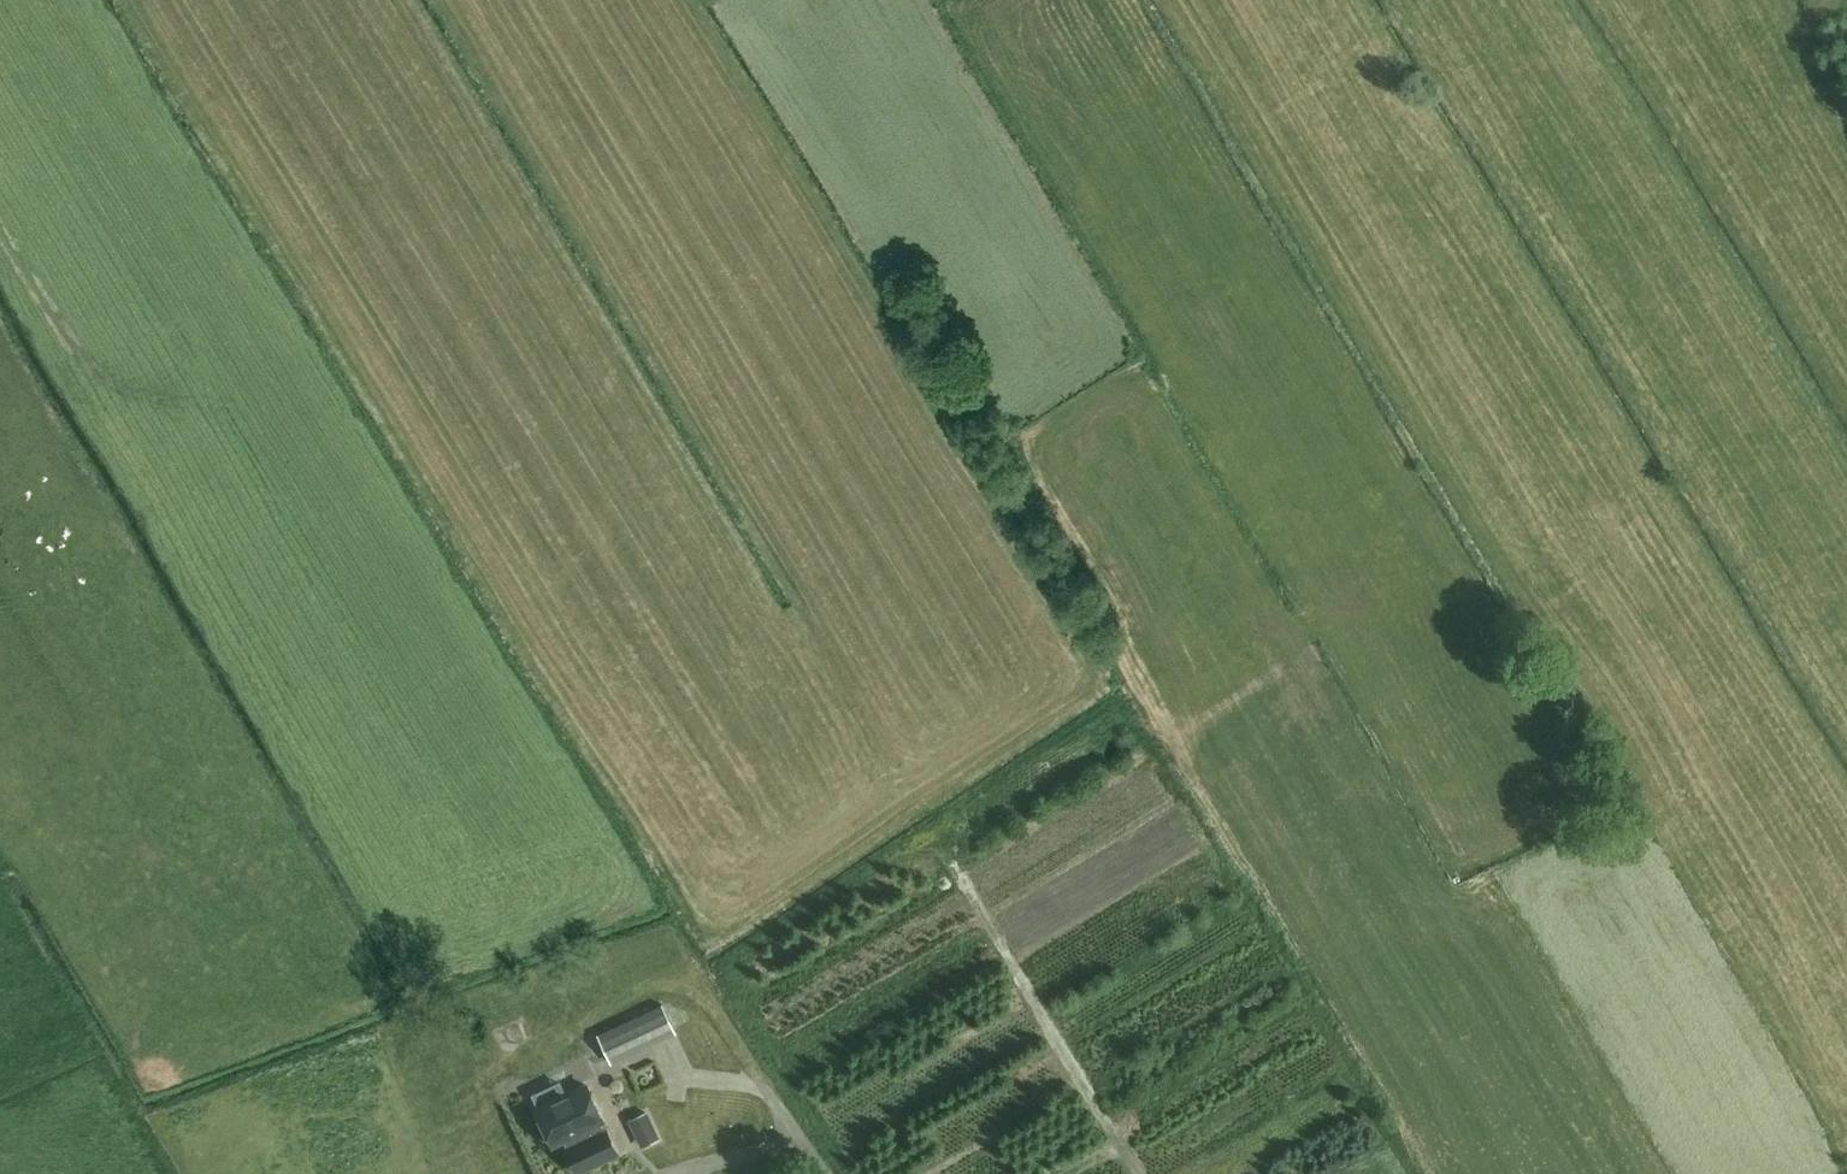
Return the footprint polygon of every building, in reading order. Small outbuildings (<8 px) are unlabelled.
[(676,1030),(664,1004),(598,1035),(611,1061),(676,1030)] [(565,1139),(601,1122),(605,1120),(588,1084),(536,1109),(553,1144),(565,1139)] [(661,1138),(648,1111),(629,1120),(642,1147),(661,1138)] [(605,1130),(601,1122),(565,1139),(569,1147),(566,1149),(578,1172),(619,1153),(608,1129),(605,1130)]
